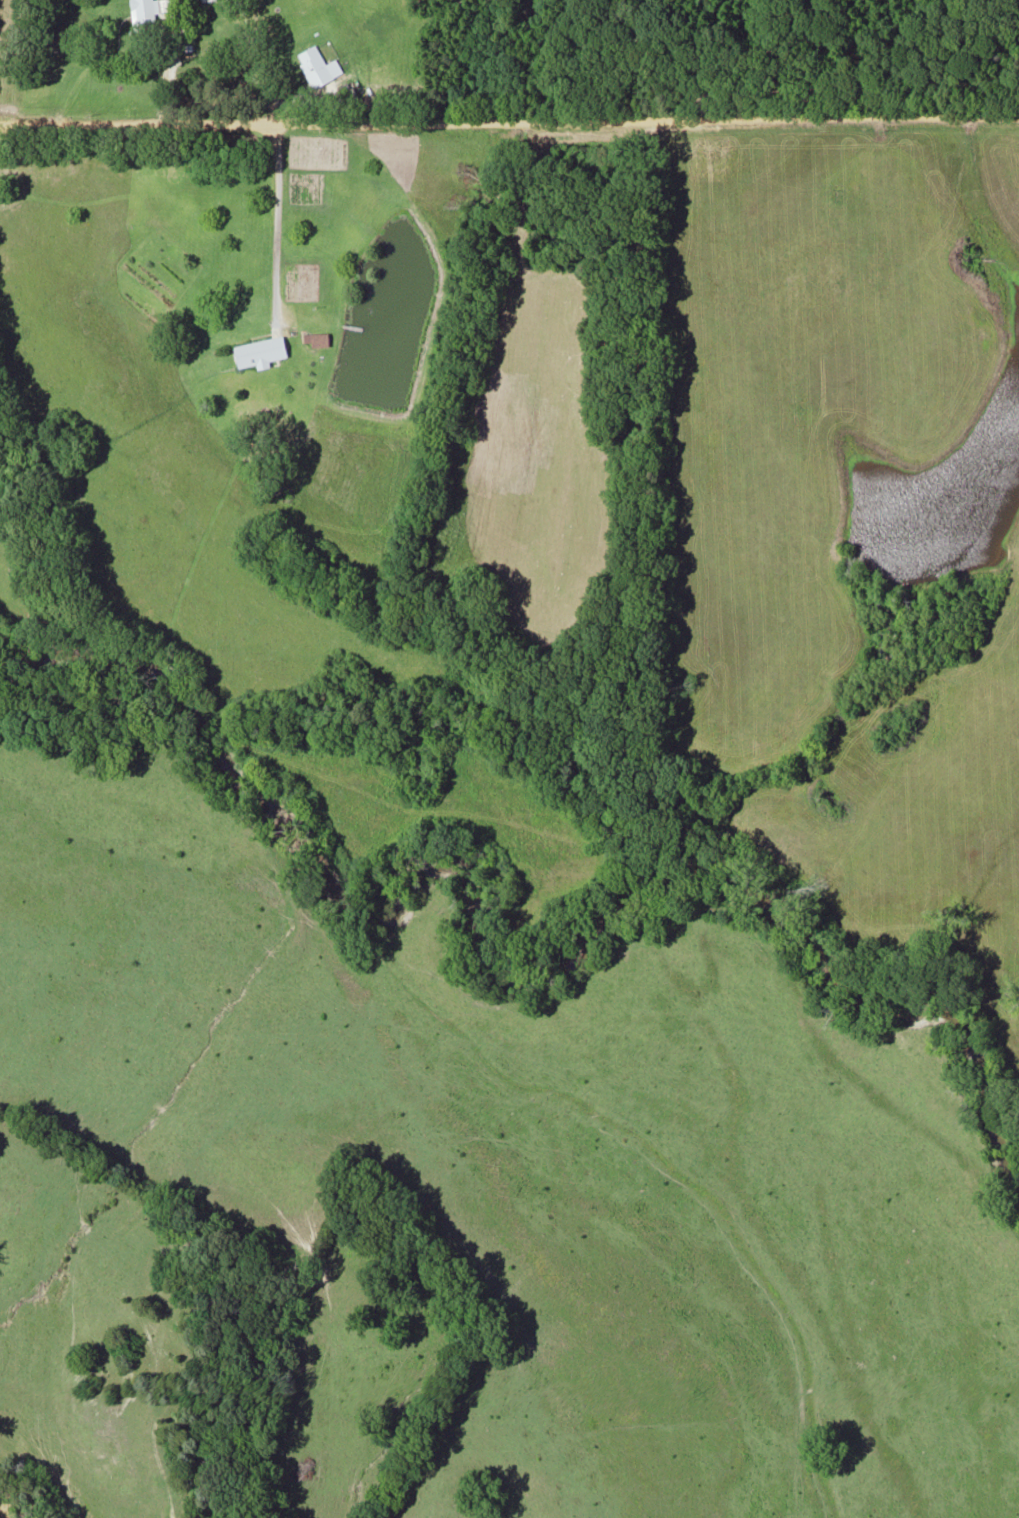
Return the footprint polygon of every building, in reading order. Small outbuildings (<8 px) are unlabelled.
[(151,0),(131,0),(131,24),(152,23),(151,0)] [(296,54),(311,83),(330,73),(316,44),(296,54)] [(327,344),(327,333),(305,333),(305,345),(327,344)] [(238,368),(258,364),(258,365),(288,358),(283,335),(234,345),(238,368)]
